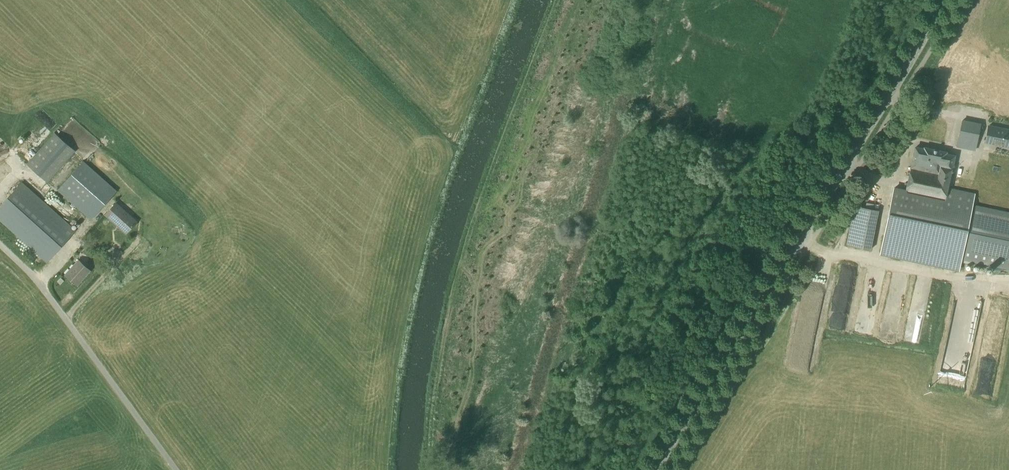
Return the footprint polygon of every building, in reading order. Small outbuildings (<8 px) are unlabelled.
[(72,136),(71,138),(90,146),(98,149),(101,141),(85,134),(88,127),(72,121),(67,134),(72,136)] [(988,127),(985,141),(1008,147),(1008,131),(988,127)] [(48,183),(76,151),(54,132),(26,164),(48,183)] [(944,200),(947,190),(954,157),(945,155),(945,153),(924,149),(923,150),(915,148),(906,192),(944,200)] [(91,220),(117,191),(83,161),(57,190),(91,220)] [(75,231),(22,182),(0,207),(0,220),(47,262),(75,231)] [(906,192),(894,189),(880,253),(958,269),(960,259),(1008,269),(1008,213),(971,205),(973,196),(947,190),(944,200),(906,192)] [(126,233),(137,222),(116,203),(106,215),(126,233)] [(870,250),(878,210),(854,206),(846,245),(870,250)] [(77,285),(90,271),(78,260),(65,275),(77,285)] [(836,289),(837,315),(849,314),(847,280),(842,281),(842,289),(836,289)]
